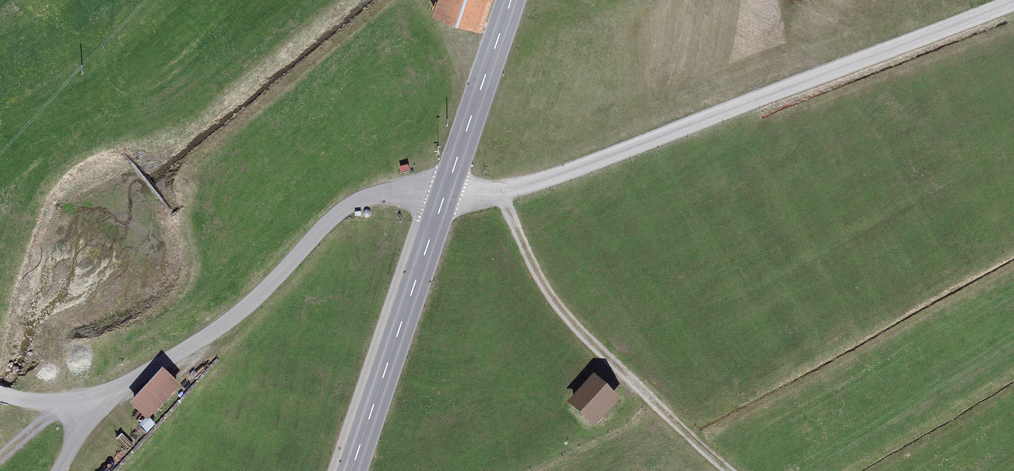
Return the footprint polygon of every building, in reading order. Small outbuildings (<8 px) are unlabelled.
[(429,23),(477,37),(489,0),(435,0),(429,23)] [(151,421),(183,385),(164,368),(132,404),(151,421)] [(621,401),(594,377),(568,405),(595,429),(621,401)]
